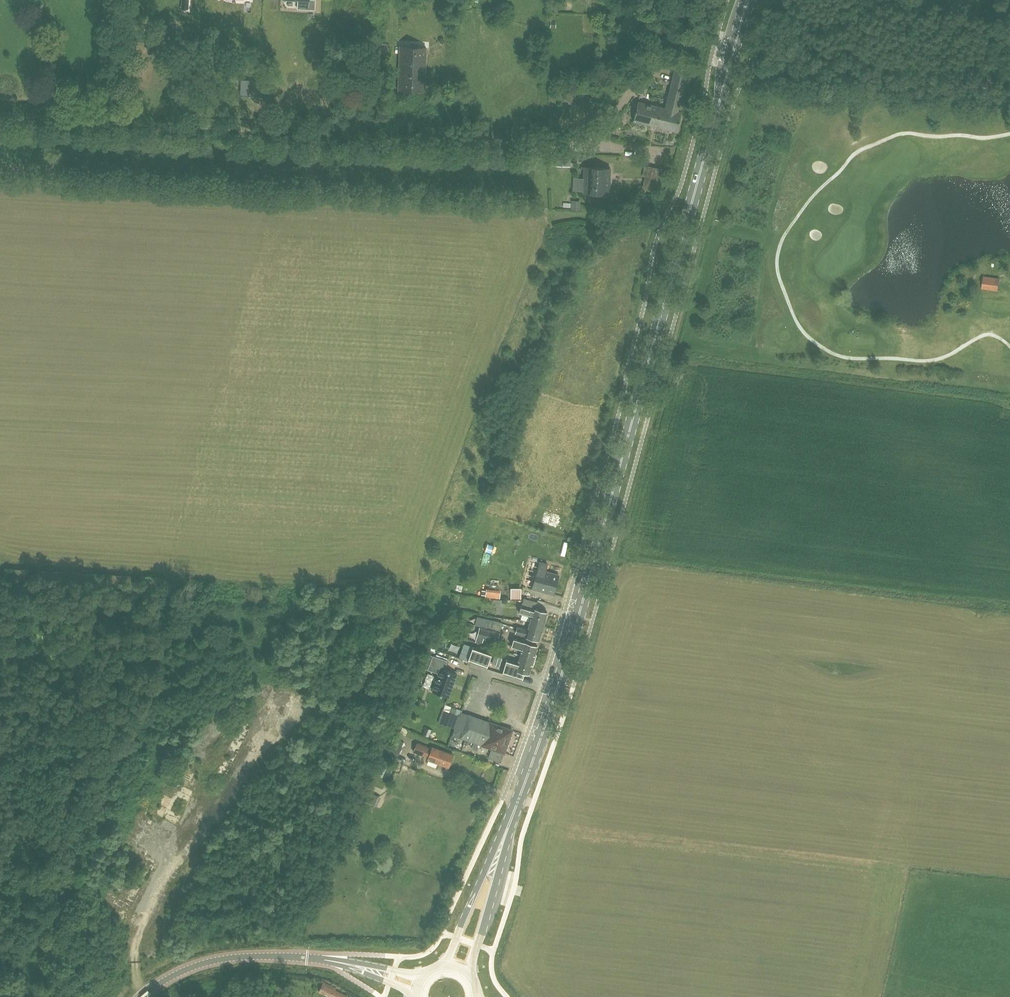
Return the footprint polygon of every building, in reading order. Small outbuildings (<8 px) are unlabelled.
[(298,9),(315,10),(315,0),(298,0),(298,9)] [(400,46),(399,91),(424,92),(426,47),(400,46)] [(614,57),(614,62),(618,65),(623,63),(623,58),(619,55),(614,57)] [(666,109),(638,102),(633,121),(677,131),(681,112),(678,112),(688,71),(676,68),(666,109)] [(550,153),(550,159),(562,160),(562,166),(570,166),(571,154),(571,152),(550,152),(550,153)] [(647,162),(642,177),(655,180),(659,166),(647,162)] [(585,167),(584,191),(584,193),(609,194),(610,168),(585,167)] [(573,175),(573,187),(581,187),(581,174),(573,175)] [(1000,278),(983,276),(981,289),(998,292),(1000,278)] [(537,569),(532,588),(554,594),(559,575),(546,571),(548,563),(540,560),(537,569)] [(95,576),(73,574),(73,583),(94,585),(95,576)] [(129,578),(106,577),(105,585),(128,587),(129,578)] [(160,580),(137,578),(137,588),(160,590),(160,580)] [(521,586),(511,586),(511,598),(521,598),(521,586)] [(494,589),(493,598),(500,599),(501,590),(494,589)] [(545,620),(547,612),(533,608),(534,601),(524,598),(520,614),(530,616),(528,622),(543,626),(545,626),(546,621),(545,620)] [(503,623),(487,618),(479,617),(477,624),(484,627),(500,631),(503,623)] [(545,626),(543,626),(528,622),(527,629),(517,626),(515,634),(540,640),(542,632),(543,632),(545,626)] [(482,644),(484,639),(497,643),(500,632),(480,627),(475,641),(482,644)] [(521,649),(519,655),(533,660),(535,660),(536,655),(535,654),(538,646),(514,639),(512,646),(521,649)] [(469,661),(473,662),(486,667),(491,653),(474,647),(469,661)] [(438,673),(432,691),(449,697),(457,674),(444,669),(447,660),(432,655),(427,669),(438,673)] [(517,662),(507,659),(503,673),(521,679),(523,672),(529,674),(532,665),(533,666),(535,660),(533,660),(519,655),(517,662)] [(455,728),(452,736),(459,738),(461,738),(467,740),(478,744),(492,748),(488,758),(500,762),(503,752),(504,753),(504,752),(512,731),(512,730),(469,715),(459,712),(455,728)] [(425,726),(423,733),(429,736),(432,729),(425,726)] [(413,752),(428,757),(428,759),(448,767),(453,754),(432,747),(432,748),(417,742),(413,752)] [(318,992),(327,996),(328,995),(331,996),(347,996),(348,996),(348,995),(336,990),(337,988),(323,981),(318,992)]
